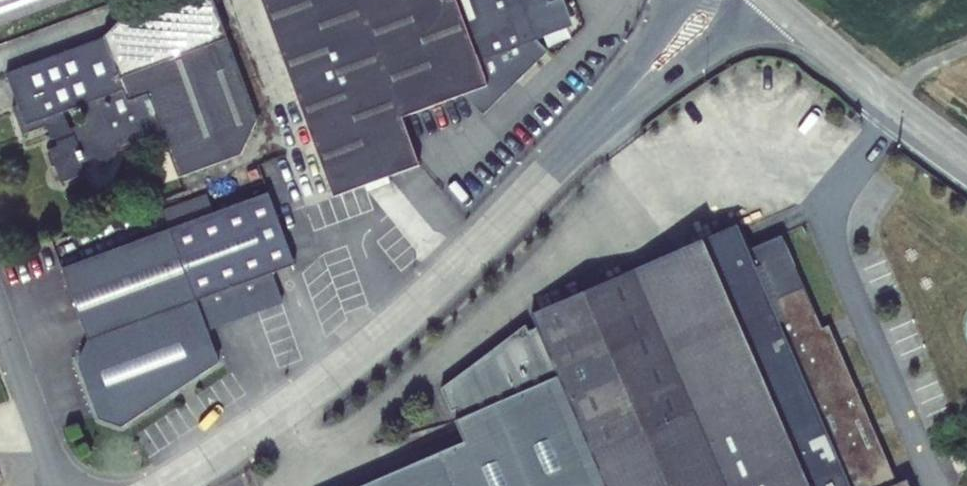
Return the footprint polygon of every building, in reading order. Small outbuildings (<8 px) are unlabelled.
[(67,0),(0,0),(0,25),(67,0)] [(60,182),(86,173),(82,163),(96,158),(111,165),(117,150),(162,134),(179,177),(241,154),(257,119),(213,0),(164,0),(127,13),(105,38),(7,74),(12,85),(16,99),(18,104),(12,107),(22,134),(47,125),(51,139),(54,138),(57,146),(49,149),(60,182)] [(401,117),(358,0),(262,0),(333,196),(418,165),(401,117)] [(536,39),(573,26),(564,0),(358,0),(401,117),(463,94),(484,113),(549,51),(536,39)] [(16,99),(12,85),(6,87),(11,101),(16,99)] [(854,111),(849,117),(856,122),(861,116),(854,111)] [(162,210),(168,227),(61,269),(89,340),(76,362),(98,418),(124,428),(221,363),(209,331),(284,302),(272,272),(294,264),(268,193),(214,213),(207,193),(162,210)] [(749,250),(738,226),(533,314),(608,485),(850,485),(749,250)] [(898,483),(829,325),(824,327),(783,234),(749,250),(850,485),(892,485),(898,483)] [(533,314),(532,314),(538,328),(606,485),(608,485),(533,314)] [(538,328),(528,332),(526,325),(442,389),(453,410),(458,408),(463,417),(456,421),(465,441),(366,485),(606,485),(538,328)] [(951,485),(963,485),(955,466),(945,471),(951,485)]
